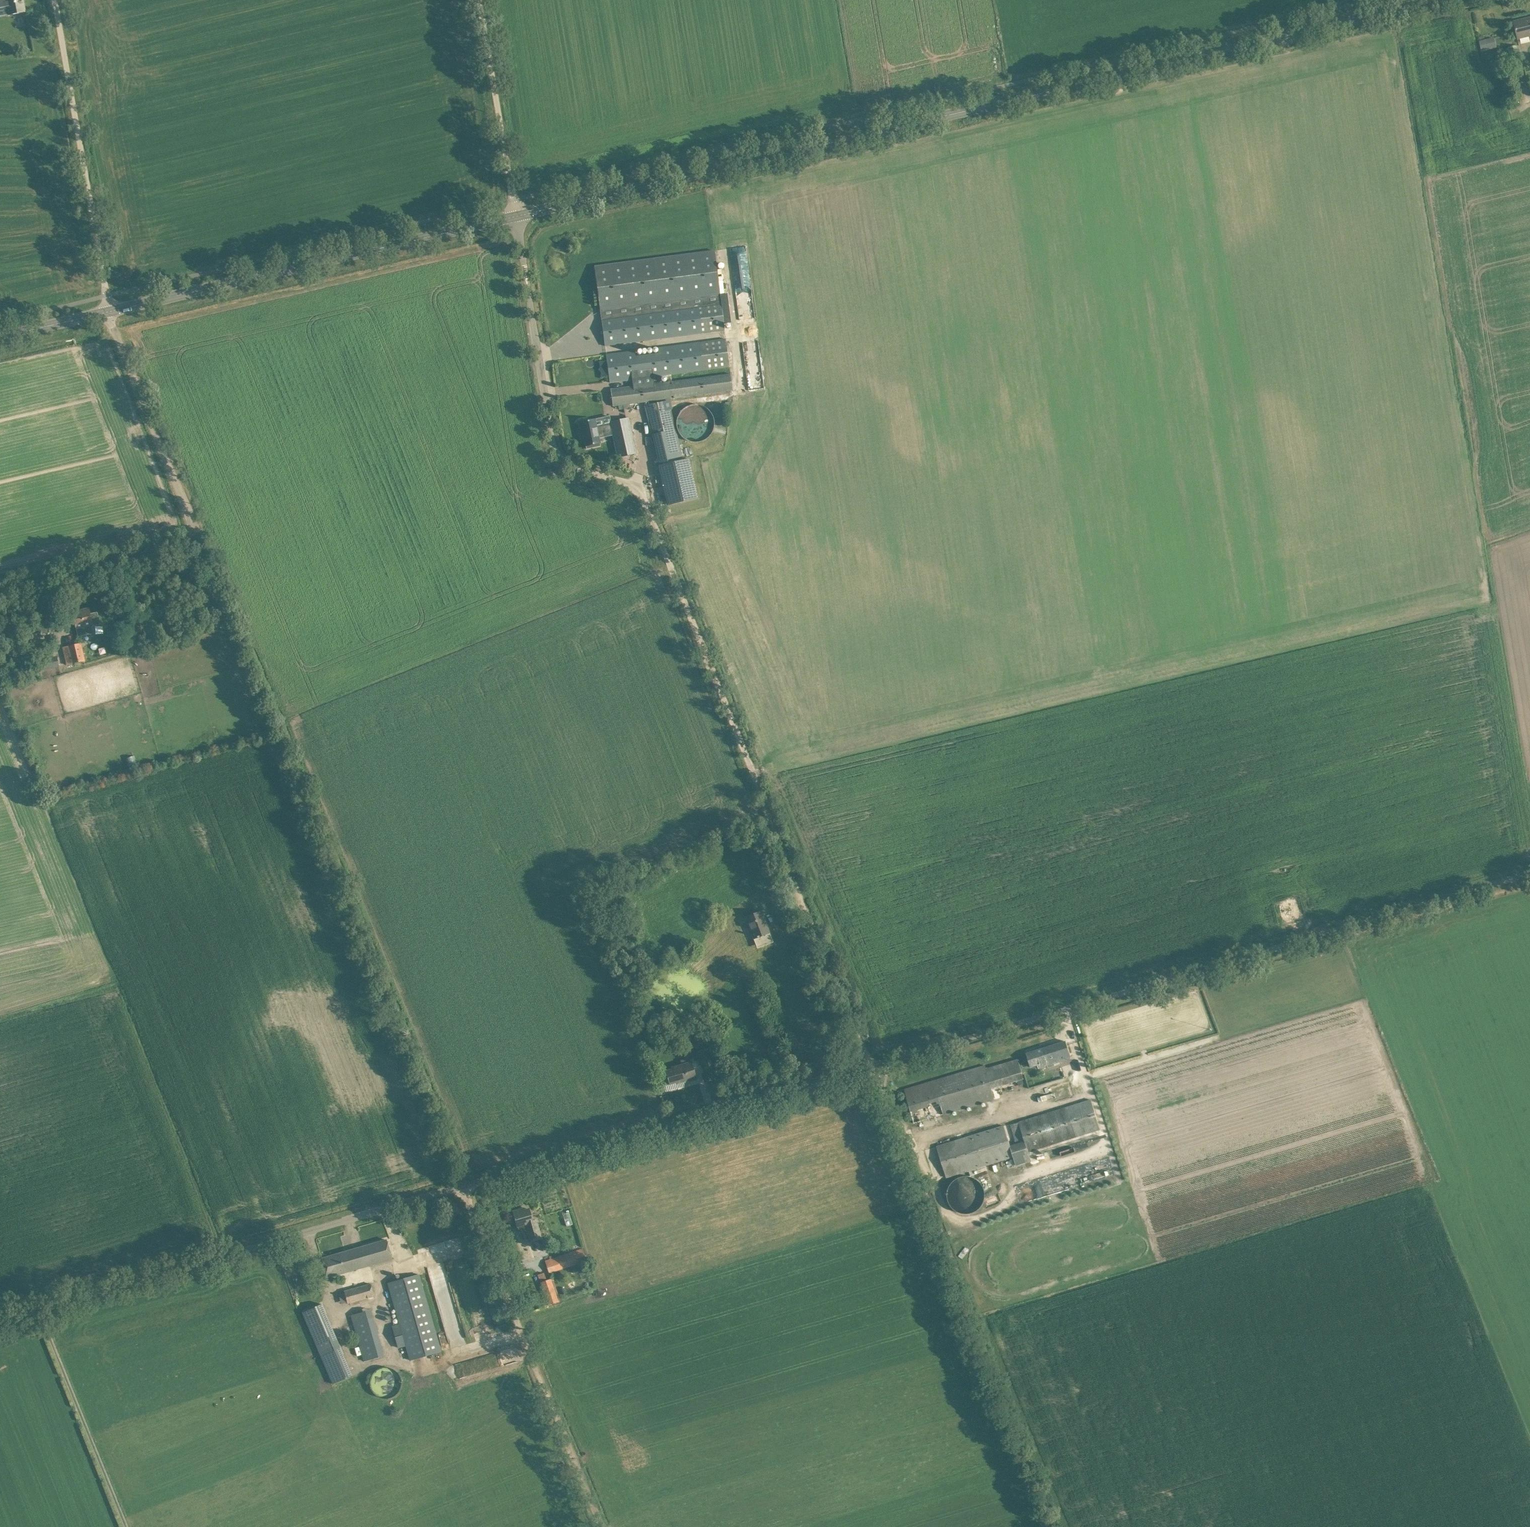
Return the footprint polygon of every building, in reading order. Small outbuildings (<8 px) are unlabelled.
[(7,6),(9,15),(26,12),(23,0),(0,0),(0,8),(7,6)] [(1516,31),(1518,38),(1529,35),(1529,18),(1514,22),(1516,31)] [(1476,39),(1479,48),(1491,45),(1489,36),(1476,39)] [(725,330),(724,323),(731,322),(727,293),(724,293),(721,270),(724,269),(723,262),(716,263),(714,250),(594,266),(605,346),(725,330)] [(616,353),(606,354),(610,382),(632,379),(633,386),(610,389),(613,406),(623,404),(733,390),(730,373),(654,383),(653,376),(730,366),(726,338),(700,342),(658,347),(658,353),(635,357),(634,350),(616,353)] [(645,406),(652,434),(657,456),(659,466),(669,505),(698,498),(688,458),(683,460),(675,429),(669,400),(645,406)] [(676,422),(676,423),(676,425),(677,427),(677,428),(678,430),(678,431),(679,433),(680,434),(681,435),(682,437),(683,438),(685,439),(686,440),(687,440),(689,441),(691,441),(692,442),(694,442),(696,442),(697,442),(699,442),(700,441),(702,441),(704,440),(705,439),(706,438),(708,437),(709,436),(710,435),(711,433),(712,432),(712,431),(713,429),(713,427),(714,426),(714,424),(714,422),(714,421),(713,419),(713,418),(713,416),(712,415),(711,413),(710,412),(709,411),(708,410),(707,409),(705,408),(704,407),(703,406),(701,405),(700,405),(698,405),(696,405),(695,405),(693,405),(692,405),(690,405),(688,406),(687,406),(686,407),(684,408),(683,409),(682,410),(681,411),(680,413),(679,414),(678,415),(678,417),(677,418),(677,420),(676,422)] [(628,418),(615,421),(610,422),(611,425),(597,428),(595,419),(579,423),(580,432),(583,431),(587,448),(600,445),(599,438),(613,435),(618,457),(636,453),(634,443),(628,418)] [(98,612),(90,613),(89,609),(73,612),(76,628),(78,637),(95,633),(93,626),(100,624),(98,612)] [(122,622),(121,633),(133,634),(134,624),(122,622)] [(70,647),(73,662),(84,660),(80,644),(70,647)] [(733,908),(735,912),(745,908),(743,904),(733,908)] [(761,910),(752,914),(745,916),(754,939),(769,933),(761,910)] [(684,1044),(690,1060),(697,1057),(691,1041),(684,1044)] [(1027,1054),(1030,1063),(1031,1067),(1039,1065),(1039,1068),(1071,1057),(1066,1041),(1027,1054)] [(905,1089),(908,1099),(915,1123),(995,1099),(992,1088),(1024,1078),(1018,1059),(986,1068),(986,1066),(905,1089)] [(689,1084),(688,1080),(696,1078),(691,1062),(672,1067),(672,1069),(666,1071),(668,1079),(663,1080),(666,1091),(689,1084)] [(1081,1076),(1069,1080),(1048,1088),(1053,1102),(1086,1091),(1081,1076)] [(1029,1152),(1034,1150),(1100,1129),(1091,1100),(1019,1122),(1011,1125),(1017,1144),(1011,1146),(1005,1125),(937,1146),(947,1177),(1014,1156),(1016,1165),(1032,1160),(1029,1152)] [(947,1193),(947,1195),(947,1197),(948,1198),(948,1200),(948,1202),(949,1203),(950,1205),(951,1206),(952,1207),(953,1208),(954,1210),(955,1211),(957,1211),(958,1212),(960,1213),(961,1213),(963,1214),(964,1214),(966,1214),(968,1214),(969,1214),(971,1213),(972,1213),(974,1212),(975,1212),(977,1211),(978,1210),(979,1209),(981,1208),(982,1206),(982,1205),(983,1203),(984,1202),(984,1200),(985,1199),(985,1197),(985,1196),(985,1194),(985,1192),(985,1191),(984,1189),(984,1188),(983,1186),(982,1185),(981,1183),(980,1182),(979,1181),(977,1180),(976,1179),(975,1178),(973,1177),(971,1177),(970,1177),(968,1176),(967,1176),(965,1176),(963,1176),(962,1177),(960,1177),(958,1178),(957,1179),(956,1180),(954,1181),(953,1182),(952,1183),(951,1184),(950,1186),(949,1187),(948,1189),(948,1190),(948,1192),(947,1193)] [(532,1221),(532,1218),(529,1209),(523,1210),(522,1208),(513,1211),(519,1232),(527,1230),(531,1242),(542,1238),(537,1220),(532,1221)] [(322,1258),(324,1268),(327,1277),(392,1259),(387,1239),(322,1258)] [(584,1248),(545,1261),(549,1273),(588,1261),(584,1248)] [(540,1290),(543,1289),(548,1305),(559,1301),(551,1279),(547,1280),(544,1272),(537,1275),(538,1276),(534,1278),(535,1284),(537,1283),(540,1290)] [(398,1348),(406,1345),(410,1360),(441,1351),(419,1274),(388,1283),(399,1323),(392,1325),(398,1348)] [(344,1291),(348,1303),(374,1296),(371,1283),(344,1291)] [(316,1298),(301,1305),(304,1311),(318,1305),(319,1305),(316,1298)] [(352,1375),(321,1304),(302,1312),(333,1383),(352,1375)] [(364,1361),(370,1359),(372,1368),(386,1364),(373,1317),(353,1323),(364,1361)] [(457,1376),(478,1373),(477,1360),(455,1363),(457,1376)] [(383,1398),(387,1398),(391,1397),(394,1395),(397,1393),(399,1389),(401,1386),(401,1382),(400,1378),(399,1374),(396,1371),(393,1369),(389,1368),(385,1367),(382,1367),(378,1369),(375,1371),(372,1374),(371,1378),(370,1381),(370,1385),(371,1389),(373,1392),(376,1395),(379,1397),(383,1398)]
